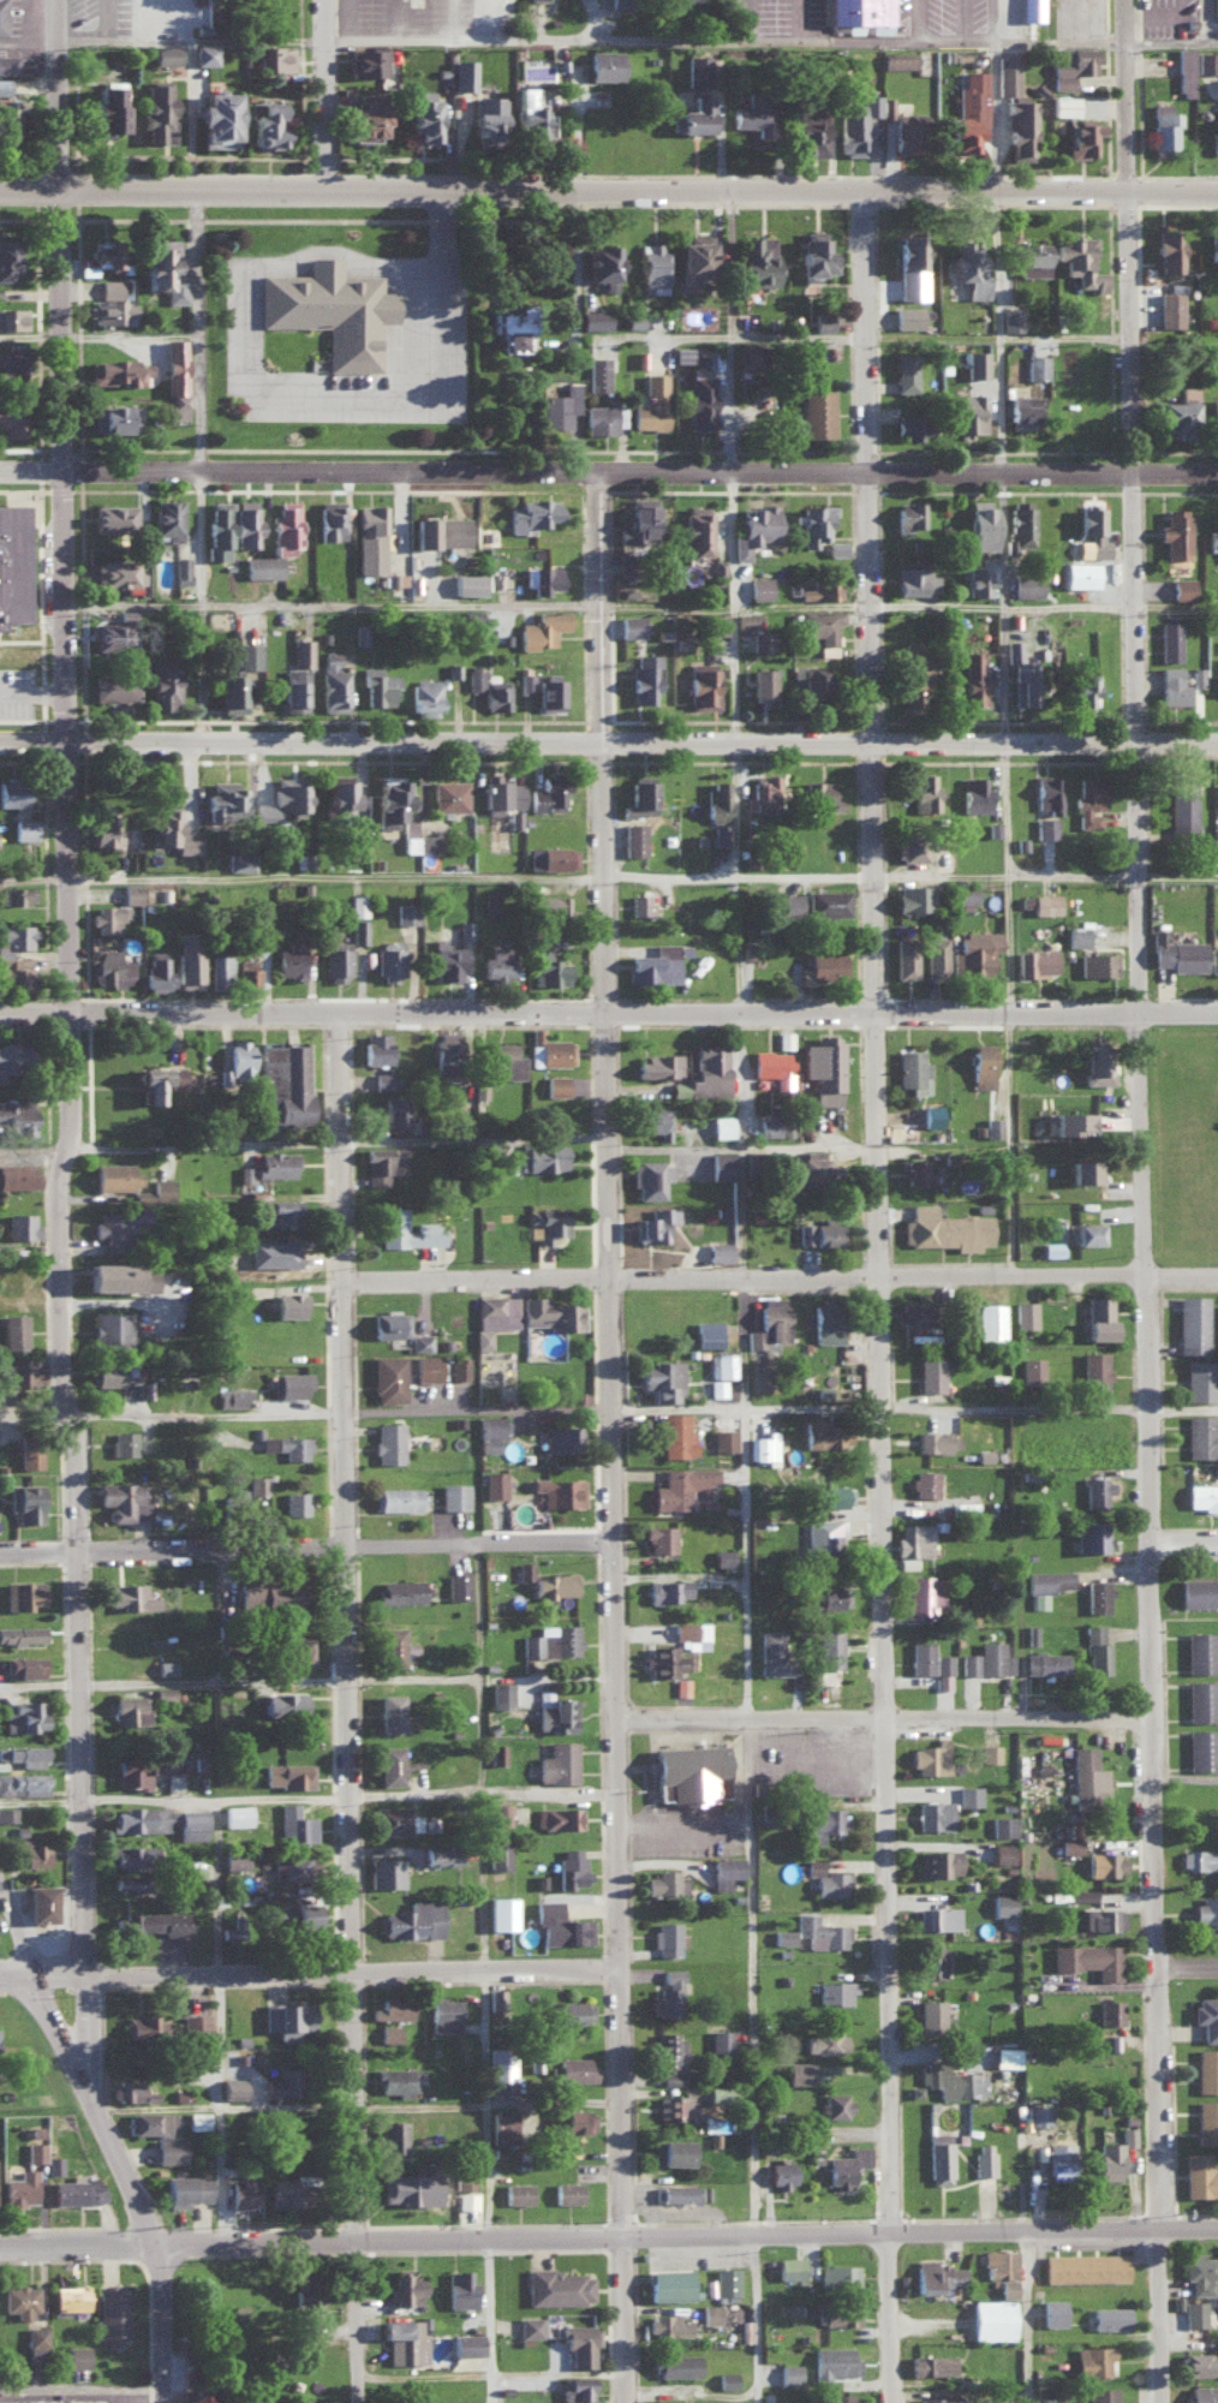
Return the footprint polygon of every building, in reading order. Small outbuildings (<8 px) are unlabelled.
[(846,22),(846,33),(861,33),(861,23),(869,23),(869,33),(891,33),(891,0),(826,0),(826,23),(846,22)] [(1041,20),(1042,0),(1020,0),(1020,20),(1041,20)] [(217,43),(194,44),(194,64),(217,64),(217,43)] [(179,44),(154,45),(155,63),(179,63),(179,44)] [(293,45),(257,44),(256,70),(293,70),(293,45)] [(1053,88),(1074,88),(1073,73),(1096,72),(1095,46),(1063,47),(1063,59),(1052,60),(1053,88)] [(1193,95),(1193,47),(1179,47),(1178,95),(1193,95)] [(385,48),(347,49),(347,75),(386,75),(385,48)] [(621,50),(589,49),(588,79),(620,79),(621,50)] [(1198,72),(1217,72),(1217,51),(1198,51),(1198,72)] [(915,52),(883,52),(883,68),(916,68),(915,52)] [(0,54),(0,73),(17,72),(16,53),(0,54)] [(998,93),(1007,93),(1008,159),(1033,159),(1033,100),(1020,100),(1020,53),(997,54),(998,93)] [(710,85),(709,54),(685,55),(686,86),(710,85)] [(474,90),(474,59),(454,59),(453,89),(474,90)] [(986,71),(964,70),(964,85),(958,85),(958,115),(950,115),(950,151),(976,151),(976,124),(986,124),(986,71)] [(121,82),(91,81),(90,137),(110,137),(111,130),(120,130),(121,82)] [(172,83),(143,82),(143,129),(146,129),(146,141),(171,142),(172,83)] [(529,85),(515,86),(517,138),(552,137),(551,113),(542,113),(542,106),(530,106),(529,85)] [(436,112),(441,112),(442,99),(432,99),(432,90),(412,90),(411,144),(435,145),(436,112)] [(17,91),(13,91),(12,97),(0,97),(0,134),(16,135),(17,91)] [(198,147),(236,146),(235,91),(201,91),(201,102),(197,102),(198,147)] [(347,106),(347,135),(382,135),(381,91),(357,92),(358,106),(347,106)] [(732,126),(771,127),(772,105),(765,105),(765,91),(747,91),(747,105),(732,105),(732,126)] [(708,93),(691,93),(691,109),(673,109),(673,132),(709,132),(708,93)] [(864,115),(879,115),(879,94),(862,94),(862,105),(839,105),(839,153),(864,153),(864,115)] [(1051,114),(1076,115),(1077,95),(1051,94),(1051,114)] [(473,96),(473,140),(500,140),(500,96),(473,96)] [(893,97),(887,97),(887,103),(884,103),(884,116),(892,117),(893,97)] [(280,100),(257,100),(257,113),(249,113),(249,147),(281,146),(280,100)] [(1169,110),(1169,102),(1153,102),(1152,154),(1171,154),(1171,125),(1180,125),(1180,111),(1169,110)] [(826,154),(825,109),(794,109),(794,155),(826,154)] [(893,151),(915,151),(916,112),(893,111),(893,151)] [(1095,133),(1103,133),(1103,118),(1069,118),(1069,156),(1095,156),(1095,133)] [(1209,228),(1210,260),(1213,260),(1214,272),(1217,272),(1217,228),(1209,228)] [(1179,271),(1180,230),(1156,229),(1155,257),(1159,258),(1158,271),(1179,271)] [(4,272),(12,272),(12,232),(0,232),(0,280),(4,280),(4,272)] [(800,274),(828,275),(829,234),(801,233),(800,274)] [(676,276),(711,276),(710,234),(686,234),(686,241),(676,241),(676,276)] [(925,298),(925,235),(898,235),(899,298),(925,298)] [(774,285),(773,236),(740,236),(741,285),(774,285)] [(988,298),(987,262),(981,262),(980,238),(951,239),(952,280),(966,279),(967,298),(988,298)] [(1107,271),(1093,271),(1092,238),(1055,238),(1055,258),(1065,258),(1065,274),(1077,273),(1077,287),(1096,287),(1096,292),(1107,292),(1107,271)] [(176,239),(155,239),(155,247),(143,246),(143,289),(166,289),(165,302),(186,302),(186,276),(170,276),(170,259),(176,259),(176,239)] [(118,267),(118,240),(92,240),(92,268),(118,267)] [(1046,241),(1016,241),(1017,275),(1047,275),(1046,241)] [(614,244),(584,245),(585,280),(602,279),(603,290),(615,290),(614,244)] [(259,326),(327,326),(327,370),(380,370),(379,321),(395,321),(395,290),(380,290),(380,274),(339,274),(339,256),(307,256),(307,274),(259,274),(259,326)] [(133,323),(132,302),(122,303),(122,279),(100,279),(100,301),(90,301),(90,323),(133,323)] [(1158,326),(1182,326),(1181,291),(1157,292),(1158,326)] [(498,351),(529,352),(530,305),(491,304),(490,331),(499,331),(498,351)] [(922,306),(895,306),(894,328),(922,328),(922,306)] [(0,308),(0,329),(25,329),(25,307),(0,308)] [(1022,307),(1002,307),(1002,331),(1023,330),(1022,307)] [(608,309),(581,310),(581,328),(608,328),(608,309)] [(830,331),(831,314),(814,313),(813,330),(830,331)] [(164,339),(165,395),(171,395),(171,405),(166,405),(167,418),(186,418),(184,338),(164,339)] [(732,368),(761,369),(762,340),(733,339),(732,368)] [(22,344),(6,345),(6,352),(0,352),(0,377),(23,376),(22,344)] [(690,346),(675,346),(674,361),(690,362),(690,346)] [(987,377),(988,351),(967,350),(966,377),(987,377)] [(895,392),(917,391),(916,352),(894,352),(895,392)] [(1027,378),(1047,378),(1047,354),(1027,354),(1027,378)] [(607,356),(588,357),(589,391),(608,390),(607,356)] [(89,383),(122,382),(122,385),(150,384),(150,363),(135,363),(134,358),(89,359),(89,383)] [(633,403),(632,427),(666,428),(667,374),(645,373),(644,394),(653,394),(653,403),(633,403)] [(688,427),(711,428),(712,377),(689,376),(688,427)] [(577,382),(563,382),(563,394),(542,394),(542,427),(570,427),(570,412),(578,412),(577,382)] [(1179,399),(1197,399),(1197,386),(1180,385),(1179,399)] [(830,437),(829,389),(797,389),(798,438),(830,437)] [(985,434),(985,393),(953,393),(953,434),(985,434)] [(1036,428),(1037,398),(1035,398),(1035,395),(1010,395),(1009,427),(1036,428)] [(2,427),(2,436),(24,436),(25,398),(0,397),(0,427),(2,427)] [(1157,402),(1158,423),(1163,423),(1163,433),(1183,432),(1182,423),(1195,423),(1194,400),(1157,402)] [(94,405),(95,433),(139,432),(138,404),(94,405)] [(625,426),(626,405),(585,405),(585,433),(615,434),(616,426),(625,426)] [(894,437),(920,438),(920,434),(930,434),(931,415),(895,414),(894,437)] [(654,497),(628,497),(629,527),(617,527),(618,544),(655,543),(654,497)] [(154,533),(165,533),(165,540),(182,540),(181,499),(153,499),(154,533)] [(559,520),(559,499),(518,499),(518,505),(508,505),(509,532),(523,532),(523,526),(548,525),(548,520),(559,520)] [(231,559),(230,500),(207,501),(208,559),(231,559)] [(258,500),(235,500),(235,547),(259,547),(258,500)] [(272,554),(289,554),(289,546),(300,546),(299,500),(278,501),(278,514),(271,514),(272,554)] [(318,539),(344,539),(344,500),(319,500),(318,539)] [(994,500),(971,500),(970,549),(993,549),(994,500)] [(1032,501),(1009,500),(1008,545),(1032,545),(1032,501)] [(897,531),(924,530),(923,501),(897,502),(897,531)] [(92,505),(93,531),(135,531),(135,504),(92,505)] [(23,621),(21,505),(0,505),(0,621),(23,621)] [(357,573),(384,573),(385,505),(357,505),(356,526),(358,526),(357,573)] [(834,505),(801,506),(802,548),(816,547),(816,540),(828,540),(828,515),(834,515),(834,505)] [(709,506),(684,506),(684,547),(692,546),(692,555),(710,554),(709,506)] [(776,506),(740,506),(740,534),(733,533),(733,559),(749,559),(749,542),(776,542),(776,506)] [(1108,557),(1109,539),(1103,539),(1103,507),(1080,506),(1079,534),(1090,534),(1090,557),(1108,557)] [(1188,559),(1188,509),(1164,508),(1164,524),(1159,524),(1159,539),(1164,539),(1164,558),(1188,559)] [(467,517),(415,516),(414,546),(467,546),(467,517)] [(1217,519),(1217,529),(1207,529),(1208,550),(1217,549),(1217,519)] [(828,555),(845,555),(844,541),(828,541),(828,555)] [(245,578),(282,578),(281,555),(245,556),(245,578)] [(174,583),(189,583),(188,556),(173,557),(174,583)] [(713,574),(724,574),(725,559),(713,559),(713,574)] [(94,585),(143,586),(143,571),(135,571),(135,560),(94,560),(94,585)] [(1097,562),(1065,561),(1064,586),(1097,587),(1097,562)] [(929,566),(897,566),(897,592),(938,592),(938,574),(929,574),(929,566)] [(560,588),(560,567),(524,567),(524,586),(532,586),(532,595),(548,595),(548,588),(560,588)] [(988,568),(966,568),(967,595),(989,595),(988,568)] [(1013,597),(1041,597),(1042,572),(1013,572),(1013,597)] [(483,574),(454,574),(453,594),(483,594),(483,574)] [(750,599),(770,599),(770,577),(749,577),(750,599)] [(1194,577),(1173,577),(1172,599),(1193,599),(1194,577)] [(841,582),(811,581),(811,588),(800,588),(799,599),(841,601),(841,582)] [(819,655),(836,655),(836,623),(842,623),(843,610),(801,609),(801,635),(820,635),(819,655)] [(519,647),(555,648),(555,630),(567,630),(568,611),(537,611),(537,622),(519,622),(519,647)] [(725,634),(725,613),(713,613),(712,634),(725,634)] [(737,627),(757,626),(757,613),(737,614),(737,627)] [(642,615),(620,615),(620,637),(642,637),(642,615)] [(1161,661),(1180,661),(1180,621),(1160,621),(1161,661)] [(95,622),(94,649),(132,650),(132,623),(95,622)] [(751,650),(773,651),(774,631),(752,630),(751,650)] [(312,639),(294,639),(293,666),(311,667),(312,639)] [(1013,705),(1036,705),(1036,660),(1020,660),(1020,640),(1005,640),(1006,662),(1013,662),(1013,705)] [(902,710),(922,710),(922,681),(933,681),(933,657),(921,657),(921,641),(902,641),(902,710)] [(262,643),(238,643),(239,668),(263,668),(262,643)] [(347,670),(338,670),(338,651),(322,650),(321,711),(346,711),(347,670)] [(986,663),(979,663),(979,651),(963,651),(964,706),(986,705),(986,663)] [(633,653),(632,703),(653,704),(653,691),(658,691),(659,654),(633,653)] [(177,658),(150,659),(151,710),(178,709),(177,658)] [(716,662),(688,662),(689,709),(717,708),(716,662)] [(363,705),(392,706),(392,687),(398,687),(398,674),(380,674),(380,667),(364,666),(363,705)] [(826,666),(792,666),(792,679),(803,679),(803,697),(826,698),(826,666)] [(1161,666),(1161,703),(1189,703),(1188,683),(1182,683),(1182,666),(1161,666)] [(1192,686),(1203,685),(1203,666),(1192,666),(1192,686)] [(467,668),(467,690),(482,690),(481,668),(467,668)] [(773,700),(772,668),(751,668),(751,700),(773,700)] [(305,669),(284,669),(284,712),(305,712),(305,669)] [(137,700),(137,672),(93,673),(94,700),(137,700)] [(531,673),(519,673),(519,693),(532,692),(531,673)] [(507,710),(507,680),(495,680),(495,674),(484,674),(484,709),(507,710)] [(1097,674),(1068,674),(1068,695),(1078,696),(1078,704),(1096,704),(1097,674)] [(245,712),(244,675),(218,675),(219,712),(245,712)] [(561,675),(538,676),(538,710),(562,710),(561,675)] [(439,680),(411,679),(411,715),(438,716),(439,680)] [(936,810),(938,774),(915,773),(913,809),(936,810)] [(376,824),(403,825),(404,775),(377,774),(376,824)] [(522,806),(521,781),(502,782),(502,774),(482,775),(483,813),(500,813),(499,807),(522,806)] [(530,788),(529,809),(564,810),(564,775),(540,775),(540,788),(530,788)] [(778,775),(752,775),(752,797),(744,797),(745,811),(778,810),(778,775)] [(1059,775),(1036,776),(1036,808),(1049,808),(1049,814),(1060,814),(1059,775)] [(990,810),(990,787),(985,787),(984,776),(962,777),(963,810),(990,810)] [(306,778),(273,777),(272,803),(255,802),(254,824),(273,825),(274,810),(291,810),(291,816),(305,817),(306,778)] [(326,777),(326,815),(351,816),(352,777),(326,777)] [(1076,826),(1099,827),(1099,810),(1104,810),(1105,777),(1077,777),(1076,826)] [(1197,833),(1195,778),(1169,779),(1170,834),(1197,833)] [(431,810),(465,811),(466,780),(432,779),(431,810)] [(25,806),(25,780),(0,781),(0,807),(25,806)] [(655,780),(629,781),(629,804),(621,804),(621,814),(655,814),(655,780)] [(706,821),(727,821),(727,781),(707,780),(706,821)] [(805,781),(804,808),(841,809),(842,799),(831,798),(831,781),(805,781)] [(206,793),(206,821),(244,822),(244,783),(210,783),(210,793),(206,793)] [(198,853),(198,831),(177,831),(177,807),(153,807),(153,845),(176,845),(176,853),(198,853)] [(118,846),(117,813),(90,814),(90,847),(118,846)] [(1036,837),(1057,837),(1056,817),(1036,817),(1036,837)] [(34,818),(14,819),(14,840),(34,840),(34,818)] [(644,823),(623,823),(624,856),(645,855),(644,823)] [(712,825),(713,844),(728,844),(728,824),(712,825)] [(434,834),(403,835),(403,852),(434,851),(434,834)] [(895,859),(927,859),(928,837),(895,837),(895,859)] [(529,846),(528,868),(576,869),(576,847),(529,846)] [(253,871),(253,852),(227,853),(227,871),(253,871)] [(122,901),(140,901),(140,883),(123,882),(122,901)] [(897,909),(931,910),(932,884),(897,883),(897,909)] [(975,902),(975,885),(957,884),(956,902),(975,902)] [(0,885),(0,901),(32,901),(32,885),(0,885)] [(807,888),(807,915),(849,914),(849,888),(807,888)] [(800,892),(774,891),(774,911),(799,912),(800,892)] [(651,893),(630,893),(631,913),(651,913),(651,893)] [(1032,893),(1033,913),(1059,912),(1059,893),(1032,893)] [(365,915),(365,895),(350,894),(349,914),(365,915)] [(568,894),(533,894),(534,912),(569,912),(568,894)] [(395,901),(395,922),(416,922),(415,900),(395,901)] [(118,932),(119,917),(128,917),(128,904),(93,903),(92,931),(118,932)] [(366,941),(366,917),(352,917),(352,941),(366,941)] [(458,936),(472,937),(472,920),(459,919),(458,936)] [(10,956),(10,946),(34,946),(34,923),(0,923),(0,987),(30,987),(31,956),(10,956)] [(1088,945),(1088,925),(1068,924),(1067,945),(1088,945)] [(1152,963),(1171,964),(1171,969),(1205,969),(1205,941),(1168,940),(1168,928),(1152,928),(1152,963)] [(200,929),(178,929),(178,987),(201,987),(200,929)] [(1001,949),(1001,931),(958,931),(957,948),(952,948),(952,973),(991,973),(991,949),(1001,949)] [(568,982),(567,958),(549,959),(549,933),(533,933),(534,983),(568,982)] [(916,977),(915,935),(895,936),(896,977),(916,977)] [(926,977),(947,976),(946,935),(925,936),(926,977)] [(443,936),(433,936),(432,969),(462,970),(462,945),(443,945),(443,936)] [(402,939),(378,938),(377,980),(401,980),(402,939)] [(302,978),(302,940),(287,940),(287,946),(277,946),(277,973),(288,973),(288,979),(302,978)] [(351,977),(351,940),(334,940),(334,945),(324,946),(324,977),(351,977)] [(628,981),(678,981),(677,942),(654,942),(654,953),(628,953),(628,981)] [(1209,944),(1209,971),(1217,971),(1217,944),(1209,944)] [(483,975),(510,976),(511,945),(490,945),(490,955),(484,955),(483,975)] [(132,959),(120,959),(120,947),(95,947),(96,982),(132,982),(132,959)] [(1017,975),(1056,974),(1056,948),(1017,949),(1017,975)] [(800,983),(809,983),(809,977),(843,977),(843,951),(807,952),(807,965),(799,965),(800,983)] [(1080,974),(1117,974),(1117,951),(1080,951),(1080,974)] [(230,953),(209,953),(209,981),(229,981),(230,953)] [(146,989),(170,989),(169,954),(145,955),(146,989)] [(256,986),(256,957),(237,957),(237,986),(256,986)] [(531,1064),(573,1063),(572,1038),(542,1039),(541,1026),(530,1026),(531,1064)] [(435,1077),(457,1077),(456,1030),(434,1031),(435,1077)] [(363,1062),(389,1062),(388,1031),(363,1031),(363,1062)] [(802,1076),(815,1076),(814,1103),(840,1104),(841,1033),(819,1033),(819,1042),(803,1042),(802,1076)] [(251,1038),(228,1039),(228,1071),(251,1071),(251,1038)] [(304,1040),(258,1041),(259,1122),(305,1121),(304,1040)] [(516,1041),(486,1041),(486,1064),(502,1064),(502,1077),(523,1077),(523,1054),(516,1054),(516,1041)] [(972,1087),(993,1087),(993,1041),(972,1041),(972,1087)] [(671,1096),(727,1094),(726,1042),(694,1043),(695,1079),(670,1080),(671,1096)] [(1085,1047),(1086,1083),(1111,1082),(1111,1047),(1085,1047)] [(929,1092),(929,1060),(922,1060),(922,1048),(899,1048),(899,1084),(911,1084),(911,1092),(929,1092)] [(753,1076),(775,1076),(776,1088),(791,1087),(791,1050),(753,1050),(753,1076)] [(680,1075),(680,1053),(645,1052),(645,1060),(636,1060),(636,1074),(680,1075)] [(137,1101),(160,1102),(160,1082),(184,1082),(184,1066),(138,1065),(137,1101)] [(373,1088),(393,1088),(393,1071),(374,1071),(373,1088)] [(567,1094),(567,1073),(546,1074),(546,1095),(567,1094)] [(408,1094),(382,1095),(382,1118),(388,1118),(388,1132),(408,1131),(408,1094)] [(30,1132),(32,1098),(0,1097),(0,1131),(30,1132)] [(940,1103),(921,1104),(922,1127),(941,1126),(940,1103)] [(669,1139),(669,1105),(635,1106),(635,1130),(658,1130),(658,1139),(669,1139)] [(1053,1130),(1094,1131),(1094,1110),(1053,1109),(1053,1130)] [(758,1135),(779,1135),(780,1112),(759,1111),(758,1135)] [(711,1114),(712,1136),(731,1135),(730,1113),(711,1114)] [(985,1135),(1000,1135),(1000,1116),(984,1116),(985,1135)] [(564,1142),(521,1143),(521,1170),(564,1169),(564,1142)] [(404,1144),(365,1146),(366,1184),(387,1183),(386,1172),(405,1171),(404,1144)] [(802,1149),(803,1181),(829,1180),(828,1148),(802,1149)] [(295,1150),(258,1151),(259,1162),(254,1162),(255,1176),(296,1175),(295,1150)] [(711,1178),(733,1178),(733,1150),(710,1151),(711,1178)] [(925,1156),(906,1156),(906,1182),(932,1182),(932,1166),(925,1166),(925,1156)] [(1070,1158),(1070,1180),(1102,1180),(1101,1158),(1070,1158)] [(637,1197),(663,1197),(663,1179),(671,1178),(670,1159),(631,1160),(631,1185),(637,1185),(637,1197)] [(36,1186),(35,1161),(0,1162),(0,1187),(36,1186)] [(131,1161),(94,1162),(95,1188),(140,1187),(139,1171),(131,1171),(131,1161)] [(250,1165),(239,1165),(239,1181),(251,1181),(250,1165)] [(172,1177),(153,1177),(152,1199),(171,1199),(172,1177)] [(152,1199),(151,1188),(134,1189),(134,1200),(152,1199)] [(264,1208),(263,1224),(290,1225),(290,1211),(296,1211),(297,1198),(270,1198),(270,1208),(264,1208)] [(990,1213),(935,1214),(935,1202),(911,1202),(911,1217),(903,1218),(903,1244),(954,1243),(954,1249),(979,1249),(979,1244),(990,1244),(990,1213)] [(406,1205),(379,1205),(380,1245),(444,1244),(444,1220),(416,1220),(416,1229),(406,1229),(406,1205)] [(667,1205),(651,1205),(651,1214),(634,1215),(635,1240),(667,1239),(667,1205)] [(538,1242),(551,1242),(551,1233),(566,1234),(567,1207),(527,1206),(527,1225),(538,1225),(538,1242)] [(104,1251),(122,1251),(122,1238),(131,1238),(131,1222),(148,1222),(148,1207),(98,1207),(99,1220),(93,1220),(93,1235),(104,1235),(104,1251)] [(33,1211),(6,1211),(6,1237),(38,1238),(39,1221),(33,1221),(33,1211)] [(798,1220),(798,1244),(845,1243),(845,1222),(832,1223),(832,1220),(798,1220)] [(1100,1222),(1075,1221),(1075,1243),(1099,1243),(1100,1222)] [(731,1260),(731,1241),(708,1241),(708,1260),(731,1260)] [(135,1261),(86,1260),(85,1288),(157,1289),(157,1269),(135,1268),(135,1261)] [(21,1303),(21,1264),(0,1264),(0,1304),(21,1303)] [(303,1315),(303,1291),(275,1291),(275,1316),(303,1315)] [(516,1325),(516,1294),(476,1295),(477,1326),(516,1325)] [(521,1295),(522,1323),(547,1323),(547,1328),(582,1327),(581,1301),(545,1302),(545,1294),(521,1295)] [(1208,1294),(1178,1294),(1178,1350),(1207,1350),(1208,1294)] [(1112,1337),(1112,1295),(1086,1295),(1087,1338),(1112,1337)] [(787,1338),(786,1296),(760,1297),(761,1328),(747,1329),(747,1347),(765,1346),(765,1339),(787,1338)] [(814,1342),(841,1342),(840,1298),(813,1299),(814,1342)] [(1015,1300),(1016,1327),(1036,1327),(1036,1299),(1015,1300)] [(899,1324),(935,1324),(935,1301),(899,1300),(899,1324)] [(1004,1336),(1003,1301),(976,1301),(976,1336),(1004,1336)] [(372,1309),(372,1336),(408,1335),(407,1309),(372,1309)] [(129,1310),(92,1311),(92,1342),(130,1341),(129,1310)] [(0,1313),(0,1347),(24,1346),(23,1312),(0,1313)] [(721,1345),(721,1320),(695,1320),(695,1345),(721,1345)] [(474,1328),(475,1347),(490,1347),(490,1327),(474,1328)] [(431,1350),(431,1332),(410,1333),(411,1350),(431,1350)] [(914,1333),(914,1341),(938,1340),(937,1332),(914,1333)] [(1107,1350),(1082,1351),(1082,1387),(1108,1386),(1107,1350)] [(709,1352),(710,1395),(727,1395),(727,1377),(735,1377),(735,1352),(709,1352)] [(403,1353),(372,1354),(373,1400),(404,1400),(403,1353)] [(440,1354),(414,1353),(414,1380),(439,1380),(440,1354)] [(450,1377),(467,1377),(468,1356),(450,1355),(450,1377)] [(943,1356),(919,1356),(918,1390),(942,1391),(943,1356)] [(1041,1356),(1022,1356),(1022,1375),(1042,1374),(1041,1356)] [(41,1357),(3,1358),(3,1372),(0,1372),(0,1385),(42,1384),(41,1357)] [(681,1359),(652,1359),(652,1365),(641,1365),(640,1385),(653,1385),(653,1399),(680,1400),(681,1359)] [(1215,1400),(1215,1386),(1217,1386),(1217,1361),(1185,1360),(1185,1399),(1215,1400)] [(88,1361),(87,1384),(122,1385),(122,1375),(134,1375),(134,1362),(88,1361)] [(272,1396),(308,1395),(307,1371),(272,1371),(272,1396)] [(816,1397),(832,1397),(832,1385),(817,1385),(816,1397)] [(217,1405),(248,1405),(247,1387),(217,1387),(217,1405)] [(662,1456),(695,1455),(695,1430),(688,1430),(688,1412),(661,1412),(662,1456)] [(1215,1429),(1215,1413),(1186,1413),(1186,1456),(1216,1457),(1216,1452),(1217,1452),(1217,1429),(1215,1429)] [(502,1414),(478,1414),(479,1451),(497,1450),(497,1436),(502,1436),(502,1414)] [(804,1446),(850,1445),(850,1424),(824,1425),(824,1418),(804,1418),(804,1446)] [(375,1462),(402,1461),(401,1421),(374,1421),(375,1462)] [(546,1450),(576,1450),(575,1424),(546,1425),(546,1450)] [(734,1450),(735,1428),(714,1427),(714,1450),(734,1450)] [(135,1453),(135,1429),(111,1430),(111,1454),(135,1453)] [(749,1435),(750,1459),(777,1458),(776,1429),(766,1429),(766,1435),(749,1435)] [(950,1451),(950,1430),(917,1429),(916,1451),(950,1451)] [(308,1435),(260,1434),(260,1448),(284,1449),(284,1458),(307,1458),(308,1435)] [(20,1466),(40,1466),(40,1438),(19,1439),(20,1466)] [(653,1508),(692,1508),(692,1499),(707,1499),(707,1482),(717,1482),(717,1466),(663,1467),(663,1484),(653,1485),(653,1508)] [(937,1470),(913,1468),(912,1495),(936,1496),(937,1470)] [(505,1470),(484,1470),(484,1497),(505,1497),(505,1470)] [(267,1492),(267,1474),(248,1475),(249,1492),(267,1492)] [(1084,1477),(1085,1506),(1112,1506),(1111,1476),(1084,1477)] [(582,1505),(582,1477),(532,1478),(532,1489),(541,1489),(541,1506),(582,1505)] [(151,1518),(151,1501),(140,1501),(140,1481),(98,1482),(98,1505),(107,1504),(107,1519),(151,1518)] [(440,1508),(469,1508),(468,1481),(440,1482),(440,1508)] [(9,1510),(17,1510),(17,1521),(41,1521),(40,1482),(9,1483),(9,1510)] [(1187,1482),(1187,1508),(1217,1507),(1217,1482),(1187,1482)] [(845,1484),(812,1485),(812,1506),(845,1505),(845,1484)] [(418,1486),(373,1487),(374,1510),(419,1509),(418,1486)] [(285,1514),(310,1514),(309,1490),(285,1491),(285,1514)] [(839,1518),(806,1519),(807,1552),(840,1551),(839,1518)] [(1076,1550),(1108,1550),(1107,1519),(1076,1520),(1076,1550)] [(929,1522),(901,1523),(902,1536),(895,1537),(896,1555),(930,1554),(929,1522)] [(674,1525),(643,1524),(643,1537),(650,1538),(650,1551),(673,1551),(674,1525)] [(733,1548),(714,1548),(714,1564),(732,1564),(733,1548)] [(518,1578),(532,1578),(532,1561),(518,1561),(518,1578)] [(1049,1607),(1049,1586),(1072,1586),(1071,1569),(1028,1570),(1029,1607),(1049,1607)] [(447,1598),(468,1598),(468,1571),(446,1572),(447,1598)] [(575,1595),(574,1572),(533,1573),(533,1596),(575,1595)] [(942,1574),(908,1574),(909,1613),(943,1612),(942,1574)] [(848,1606),(848,1585),(829,1586),(829,1577),(812,1577),(813,1607),(848,1606)] [(1180,1577),(1180,1605),(1217,1605),(1217,1577),(1180,1577)] [(377,1580),(378,1602),(422,1601),(422,1578),(377,1580)] [(689,1594),(689,1579),(649,1578),(648,1601),(678,1601),(679,1594),(689,1594)] [(1087,1611),(1109,1611),(1108,1579),(1086,1579),(1087,1611)] [(42,1580),(5,1581),(5,1609),(30,1608),(30,1602),(42,1602),(42,1580)] [(237,1581),(237,1607),(301,1608),(301,1581),(237,1581)] [(120,1608),(158,1607),(158,1595),(146,1595),(145,1582),(107,1583),(108,1604),(120,1603),(120,1608)] [(709,1647),(708,1621),(676,1621),(676,1648),(709,1647)] [(521,1634),(521,1655),(579,1654),(578,1623),(538,1624),(538,1633),(521,1634)] [(1102,1623),(1086,1623),(1087,1672),(1109,1672),(1109,1640),(1103,1641),(1102,1623)] [(43,1641),(43,1624),(0,1625),(0,1642),(43,1641)] [(1027,1643),(1036,1643),(1036,1624),(1027,1624),(1027,1643)] [(378,1626),(379,1664),(401,1663),(400,1626),(378,1626)] [(841,1626),(818,1626),(819,1667),(842,1666),(841,1626)] [(758,1673),(786,1673),(787,1629),(759,1629),(758,1673)] [(1215,1630),(1186,1630),(1186,1672),(1215,1671),(1215,1630)] [(311,1660),(311,1634),(281,1633),(281,1660),(311,1660)] [(933,1672),(934,1641),(911,1640),(910,1672),(933,1672)] [(962,1652),(961,1672),(1012,1673),(1013,1653),(1003,1653),(1003,1640),(979,1640),(979,1652),(962,1652)] [(675,1644),(651,1644),(651,1654),(643,1654),(643,1665),(650,1665),(650,1674),(685,1673),(684,1653),(676,1653),(675,1644)] [(1066,1672),(1066,1650),(1024,1651),(1025,1672),(1066,1672)] [(952,1654),(935,1653),(934,1688),(951,1688),(952,1654)] [(4,1655),(4,1676),(43,1676),(43,1655),(4,1655)] [(157,1673),(175,1673),(175,1659),(156,1660),(157,1673)] [(689,1694),(690,1677),(675,1677),(675,1694),(689,1694)] [(1215,1679),(1186,1679),(1187,1720),(1216,1720),(1215,1679)] [(491,1706),(511,1706),(511,1681),(491,1681),(491,1706)] [(538,1687),(537,1729),(575,1730),(575,1697),(552,1696),(552,1688),(538,1687)] [(305,1692),(265,1691),(265,1711),(304,1712),(305,1692)] [(378,1731),(400,1731),(399,1692),(377,1693),(378,1731)] [(111,1695),(112,1723),(147,1722),(146,1694),(111,1695)] [(5,1710),(5,1730),(44,1730),(44,1699),(12,1699),(12,1710),(5,1710)] [(1216,1728),(1187,1729),(1188,1769),(1217,1769),(1216,1728)] [(937,1744),(912,1745),(913,1774),(949,1773),(948,1735),(937,1735),(937,1744)] [(576,1740),(548,1740),(548,1755),(537,1755),(537,1781),(575,1781),(576,1740)] [(489,1763),(504,1763),(504,1743),(490,1742),(489,1763)] [(999,1744),(981,1743),(981,1761),(999,1761),(999,1744)] [(44,1766),(43,1744),(0,1745),(0,1758),(21,1758),(21,1766),(44,1766)] [(378,1784),(400,1783),(399,1744),(377,1745),(378,1784)] [(653,1747),(654,1759),(646,1759),(647,1770),(656,1770),(657,1801),(727,1798),(724,1744),(653,1747)] [(1095,1745),(1071,1746),(1074,1804),(1108,1802),(1107,1767),(1096,1768),(1095,1745)] [(116,1757),(116,1786),(148,1786),(148,1771),(159,1771),(159,1756),(116,1757)] [(264,1783),(279,1783),(279,1787),(312,1786),(311,1761),(263,1763),(264,1783)] [(0,1773),(0,1794),(46,1793),(46,1771),(0,1773)] [(980,1805),(980,1785),(958,1784),(958,1804),(980,1805)] [(822,1798),(806,1798),(806,1842),(822,1842),(822,1831),(845,1830),(844,1806),(822,1807),(822,1798)] [(952,1828),(951,1800),(917,1801),(918,1829),(952,1828)] [(314,1815),(297,1816),(297,1802),(281,1802),(282,1838),(314,1838),(314,1815)] [(490,1824),(509,1824),(509,1802),(489,1802),(490,1824)] [(251,1824),(251,1804),(223,1805),(224,1825),(251,1824)] [(373,1833),(419,1832),(418,1814),(407,1814),(407,1804),(372,1805),(373,1833)] [(15,1805),(0,1806),(0,1820),(15,1819),(15,1805)] [(112,1831),(169,1830),(168,1806),(111,1807),(112,1831)] [(582,1807),(536,1806),(536,1827),(582,1828),(582,1807)] [(205,1808),(178,1809),(178,1839),(206,1838),(205,1808)] [(991,1815),(992,1835),(1012,1834),(1012,1815),(991,1815)] [(12,1865),(48,1866),(48,1842),(31,1842),(31,1837),(12,1837),(12,1865)] [(1081,1837),(1061,1837),(1061,1852),(1081,1852),(1081,1837)] [(488,1868),(509,1868),(510,1841),(489,1840),(488,1868)] [(1013,1842),(993,1842),(993,1863),(1013,1862),(1013,1842)] [(143,1844),(107,1844),(107,1867),(143,1866),(143,1844)] [(424,1865),(457,1864),(457,1844),(423,1845),(424,1865)] [(582,1847),(559,1847),(559,1886),(587,1886),(587,1868),(582,1868),(582,1847)] [(246,1867),(246,1848),(224,1848),(224,1868),(246,1867)] [(958,1849),(918,1849),(918,1875),(958,1875),(958,1849)] [(1180,1849),(1180,1868),(1217,1868),(1217,1849),(1180,1849)] [(1088,1875),(1124,1875),(1124,1852),(1089,1852),(1088,1875)] [(306,1855),(274,1856),(274,1879),(307,1877),(306,1855)] [(402,1857),(369,1857),(369,1886),(403,1886),(402,1857)] [(742,1857),(712,1857),(713,1889),(729,1889),(728,1877),(742,1877),(742,1857)] [(806,1873),(822,1873),(821,1858),(805,1858),(806,1873)] [(646,1875),(646,1893),(686,1891),(686,1877),(678,1877),(677,1868),(656,1869),(656,1875),(646,1875)] [(815,1871),(815,1894),(849,1895),(849,1872),(815,1871)] [(112,1889),(145,1890),(146,1874),(112,1873),(112,1889)] [(53,1884),(27,1884),(27,1920),(53,1920),(53,1884)] [(1096,1889),(1069,1889),(1069,1899),(1096,1900),(1096,1889)] [(1012,1893),(993,1894),(993,1914),(1013,1914),(1012,1893)] [(301,1895),(281,1895),(281,1920),(291,1920),(291,1926),(313,1926),(313,1901),(301,1901),(301,1895)] [(1193,1902),(1193,1922),(1217,1922),(1217,1895),(1201,1895),(1201,1902),(1193,1902)] [(515,1929),(515,1896),(489,1896),(488,1929),(515,1929)] [(440,1936),(441,1899),(409,1898),(409,1910),(381,1909),(381,1935),(440,1936)] [(590,1917),(561,1918),(561,1899),(535,1899),(536,1924),(541,1924),(541,1943),(591,1942),(590,1917)] [(959,1906),(918,1907),(919,1929),(959,1929),(959,1906)] [(1124,1909),(1090,1910),(1091,1930),(1124,1929),(1124,1909)] [(139,1929),(163,1929),(163,1934),(190,1934),(190,1912),(115,1911),(115,1929),(123,1929),(123,1937),(139,1937),(139,1929)] [(847,1923),(816,1923),(816,1912),(796,1912),(796,1935),(807,1935),(807,1946),(847,1946),(847,1923)] [(232,1926),(220,1925),(220,1941),(245,1942),(246,1920),(232,1919),(232,1926)] [(679,1920),(654,1921),(654,1956),(679,1955),(679,1920)] [(773,1943),(793,1944),(793,1929),(774,1929),(773,1943)] [(1120,1945),(1052,1944),(1052,1968),(1097,1968),(1097,1979),(1120,1980),(1120,1945)] [(945,1947),(920,1946),(919,1975),(944,1976),(945,1947)] [(682,1968),(665,1968),(665,1987),(658,1987),(658,1995),(650,1995),(650,2014),(681,2014),(682,1968)] [(851,2003),(851,1992),(856,1992),(856,1980),(819,1980),(819,2004),(851,2003)] [(488,1989),(489,2018),(503,2018),(502,1988),(488,1989)] [(1194,1992),(1217,1993),(1217,2044),(1200,2044),(1200,2026),(1189,2026),(1189,2002),(1194,2002),(1194,1992)] [(409,2018),(409,1995),(381,1995),(381,2007),(372,2007),(372,2018),(409,2018)] [(460,1997),(430,1997),(430,2032),(459,2033),(460,1997)] [(920,2032),(944,2033),(944,1999),(920,1998),(920,2032)] [(1098,1999),(1098,2023),(1122,2023),(1123,1999),(1098,1999)] [(298,2039),(298,2030),(313,2030),(313,2001),(263,2003),(264,2029),(277,2029),(277,2040),(298,2039)] [(551,2001),(551,2024),(592,2024),(592,2001),(551,2001)] [(208,2036),(208,2013),(180,2014),(181,2036),(208,2036)] [(124,2036),(165,2035),(164,2014),(124,2015),(124,2036)] [(399,2025),(380,2024),(380,2041),(399,2042),(399,2025)] [(710,2054),(731,2054),(731,2029),(710,2029),(710,2054)] [(846,2031),(804,2029),(804,2051),(845,2052),(846,2031)] [(657,2031),(657,2066),(676,2066),(676,2051),(682,2050),(682,2031),(657,2031)] [(489,2045),(488,2080),(513,2080),(513,2046),(489,2045)] [(1217,2092),(1217,2046),(1196,2047),(1198,2092),(1217,2092)] [(591,2056),(553,2057),(554,2082),(592,2080),(591,2056)] [(787,2083),(812,2082),(812,2060),(787,2060),(787,2083)] [(946,2072),(946,2061),(920,2062),(920,2083),(938,2083),(938,2096),(986,2095),(985,2071),(946,2072)] [(265,2097),(298,2096),(298,2067),(276,2067),(277,2077),(265,2078),(265,2097)] [(375,2067),(375,2082),(379,2082),(379,2092),(397,2092),(397,2094),(418,2094),(417,2067),(375,2067)] [(662,2083),(682,2083),(682,2070),(662,2070),(662,2083)] [(242,2098),(242,2077),(221,2078),(221,2098),(242,2098)] [(994,2098),(1018,2097),(1018,2078),(993,2078),(994,2098)] [(139,2080),(110,2080),(110,2101),(154,2100),(154,2090),(139,2091),(139,2080)] [(705,2100),(726,2101),(726,2085),(706,2085),(705,2100)] [(687,2105),(688,2092),(684,2092),(684,2095),(658,2094),(657,2114),(681,2116),(682,2104),(687,2105)] [(850,2115),(849,2092),(822,2092),(822,2116),(850,2115)] [(1217,2143),(1217,2101),(1196,2100),(1195,2143),(1217,2143)] [(1022,2105),(1023,2126),(1048,2125),(1048,2105),(1022,2105)] [(593,2132),(594,2108),(546,2108),(546,2131),(593,2132)] [(516,2109),(491,2109),(490,2142),(515,2143),(516,2109)] [(175,2134),(175,2111),(127,2111),(127,2134),(175,2134)] [(208,2111),(188,2111),(187,2128),(208,2129),(208,2111)] [(405,2119),(380,2120),(380,2152),(406,2151),(405,2119)] [(278,2153),(300,2151),(299,2127),(277,2127),(278,2153)] [(951,2183),(950,2132),(928,2132),(929,2184),(951,2183)] [(183,2162),(183,2137),(156,2137),(155,2162),(183,2162)] [(689,2164),(689,2139),(654,2138),(653,2164),(689,2164)] [(27,2161),(44,2161),(43,2141),(26,2142),(27,2161)] [(994,2191),(993,2142),(975,2142),(976,2191),(994,2191)] [(828,2155),(828,2185),(853,2185),(853,2165),(869,2165),(869,2145),(849,2145),(849,2155),(828,2155)] [(1212,2169),(1217,2169),(1217,2198),(1183,2199),(1183,2152),(1212,2152),(1212,2169)] [(61,2172),(61,2156),(47,2156),(47,2173),(61,2172)] [(769,2185),(793,2185),(794,2162),(770,2161),(769,2185)] [(3,2178),(3,2207),(23,2207),(23,2201),(35,2202),(35,2169),(19,2168),(18,2178),(3,2178)] [(475,2169),(456,2169),(456,2208),(476,2208),(475,2169)] [(382,2199),(425,2200),(426,2174),(383,2173),(382,2199)] [(208,2174),(164,2176),(165,2207),(187,2206),(186,2200),(209,2200),(208,2174)] [(52,2202),(99,2203),(99,2177),(75,2176),(75,2180),(52,2180),(52,2202)] [(230,2178),(229,2205),(255,2205),(255,2178),(230,2178)] [(269,2206),(303,2205),(302,2178),(268,2178),(269,2206)] [(532,2182),(505,2181),(504,2203),(532,2203),(532,2182)] [(580,2181),(554,2182),(555,2203),(581,2202),(580,2181)] [(696,2200),(696,2185),(654,2185),(654,2201),(696,2200)] [(984,2277),(1015,2278),(1016,2250),(985,2249),(984,2277)] [(1192,2279),(1182,2279),(1182,2255),(1186,2255),(1186,2252),(1202,2252),(1204,2256),(1217,2256),(1217,2277),(1212,2277),(1212,2292),(1192,2292),(1192,2279)] [(1045,2254),(1045,2282),(1126,2280),(1126,2254),(1045,2254)] [(803,2256),(777,2257),(778,2278),(803,2278),(803,2256)] [(948,2292),(948,2285),(964,2285),(964,2263),(916,2263),(916,2292),(948,2292)] [(820,2265),(820,2285),(858,2285),(858,2264),(820,2265)] [(714,2294),(737,2295),(738,2267),(715,2267),(714,2294)] [(413,2268),(393,2268),(393,2287),(390,2287),(390,2303),(421,2304),(422,2274),(413,2274),(413,2268)] [(649,2300),(698,2298),(698,2289),(691,2289),(690,2268),(648,2269),(649,2300)] [(447,2307),(475,2306),(474,2280),(468,2280),(468,2269),(446,2270),(447,2307)] [(592,2303),(591,2269),(527,2271),(527,2304),(592,2303)] [(321,2275),(294,2276),(295,2319),(322,2318),(321,2275)] [(1015,2296),(1015,2278),(999,2278),(1000,2297),(1015,2296)] [(48,2315),(0,2315),(0,2283),(48,2283),(48,2315)] [(87,2309),(86,2284),(53,2284),(54,2309),(87,2309)] [(98,2338),(126,2338),(126,2286),(97,2286),(98,2338)] [(973,2298),(972,2339),(1013,2339),(1014,2299),(973,2298)] [(1042,2298),(1042,2326),(1064,2325),(1063,2298),(1042,2298)] [(1183,2300),(1206,2298),(1207,2325),(1184,2326),(1183,2300)] [(720,2303),(702,2303),(703,2323),(720,2323),(720,2303)] [(859,2324),(860,2306),(816,2305),(816,2323),(859,2324)] [(1093,2307),(1129,2307),(1129,2331),(1093,2331),(1093,2307)] [(648,2314),(649,2336),(690,2335),(689,2320),(678,2320),(678,2313),(648,2314)] [(542,2336),(541,2316),(519,2316),(519,2337),(542,2336)] [(380,2319),(380,2338),(388,2338),(388,2363),(426,2363),(426,2332),(420,2332),(420,2319),(380,2319)] [(593,2366),(593,2345),(599,2345),(599,2324),(562,2324),(562,2348),(570,2348),(570,2366),(593,2366)] [(46,2326),(27,2325),(26,2361),(45,2361),(46,2326)] [(451,2355),(479,2354),(479,2333),(450,2333),(451,2355)] [(1071,2343),(1112,2344),(1112,2372),(1106,2372),(1106,2378),(1086,2378),(1086,2371),(1070,2371),(1071,2343)] [(88,2366),(87,2345),(67,2345),(67,2367),(88,2366)] [(859,2376),(858,2356),(853,2357),(852,2346),(814,2347),(815,2378),(859,2376)] [(1178,2363),(1183,2368),(1183,2377),(1192,2377),(1192,2373),(1217,2373),(1217,2356),(1208,2356),(1208,2351),(1182,2350),(1183,2355),(1180,2354),(1178,2363)] [(698,2375),(698,2354),(652,2355),(652,2376),(698,2375)] [(910,2356),(911,2375),(956,2374),(955,2354),(910,2356)] [(800,2363),(780,2364),(780,2385),(800,2384),(800,2363)] [(735,2371),(718,2372),(718,2388),(736,2387),(735,2371)] [(592,2376),(561,2376),(562,2399),(593,2399),(592,2376)] [(1189,2385),(1217,2385),(1217,2402),(1184,2402),(1184,2393),(1190,2393),(1189,2385)] [(1117,2386),(1118,2402),(1086,2402),(1086,2387),(1117,2386)] [(204,2390),(169,2402),(170,2402),(210,2402),(204,2390)] [(828,2393),(829,2402),(861,2402),(860,2401),(853,2401),(853,2392),(828,2393)]
